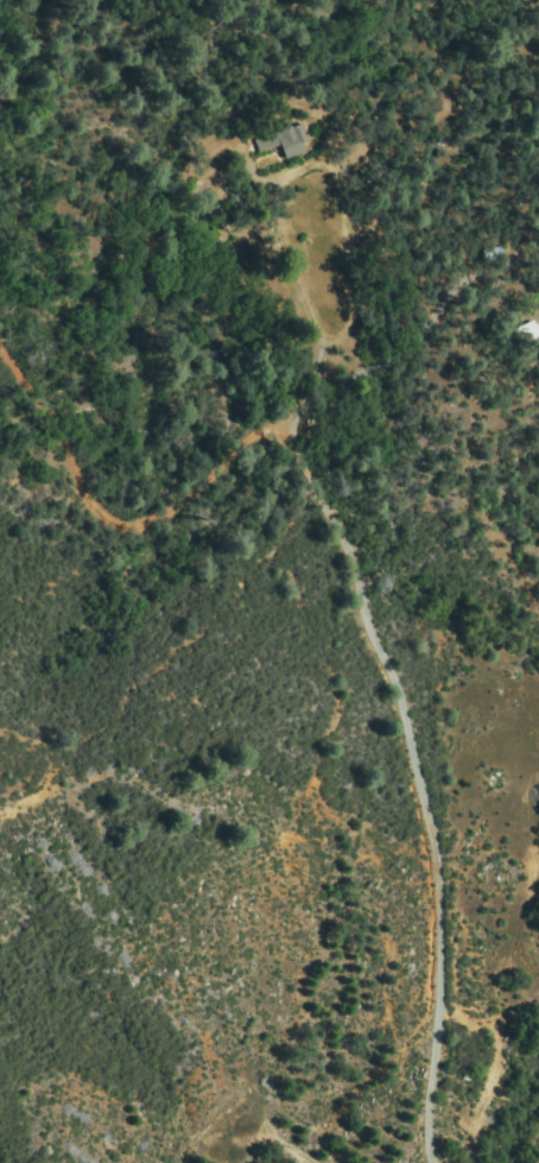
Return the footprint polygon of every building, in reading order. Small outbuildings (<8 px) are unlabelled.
[(287,121),(291,129),(299,125),(307,140),(302,144),(304,150),(287,158),(280,144),(262,153),(256,141),(280,129),(278,126),(287,121)] [(361,181),(359,172),(378,168),(380,176),(361,181)] [(482,260),(482,252),(501,251),(501,259),(482,260)] [(533,323),(538,336),(521,345),(515,330),(533,323)]
